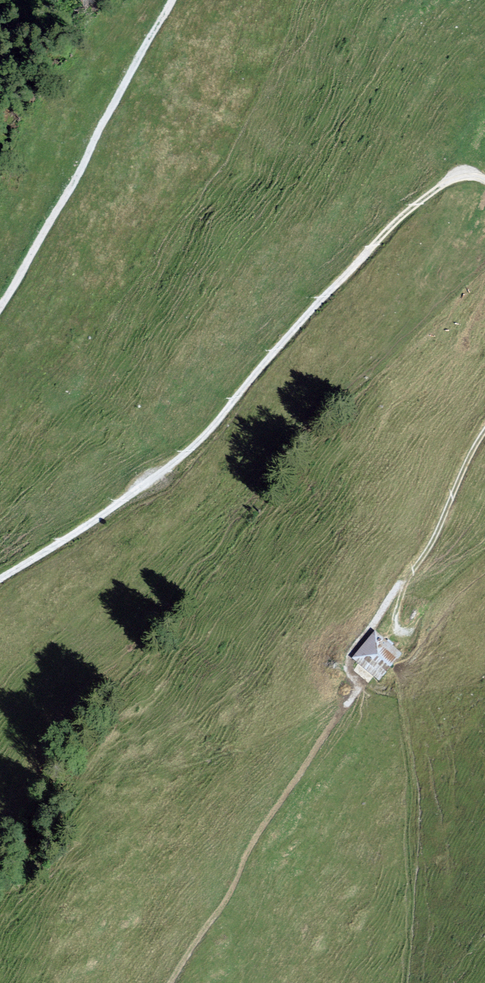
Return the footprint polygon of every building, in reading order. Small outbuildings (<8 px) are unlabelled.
[(402,655),(371,632),(350,661),(381,684),(402,655)]
